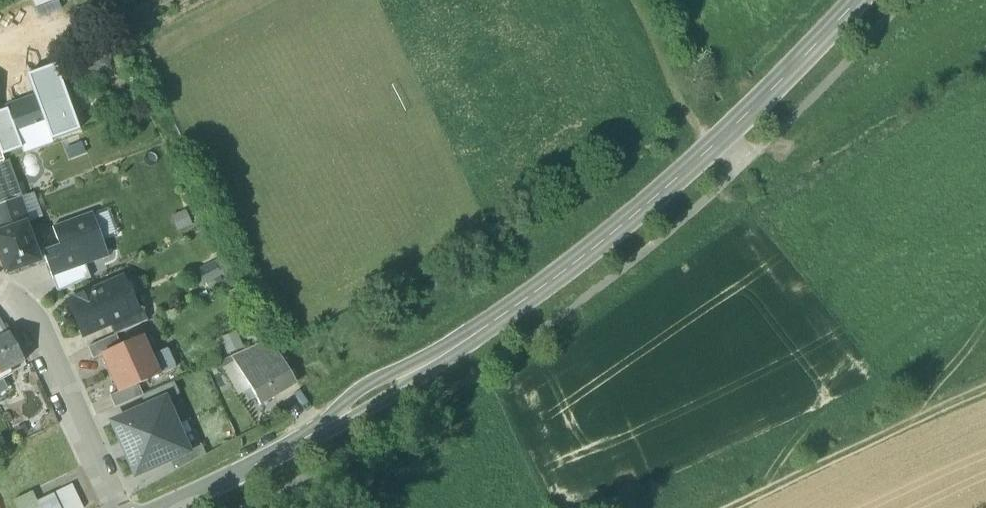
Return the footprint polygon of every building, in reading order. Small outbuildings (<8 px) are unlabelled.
[(96,45),(84,51),(83,66),(95,73),(107,67),(109,58),(107,53),(104,49),(96,45)] [(144,48),(133,54),(141,68),(151,63),(144,48)] [(0,112),(0,152),(2,156),(21,149),(23,153),(52,142),(79,132),(54,65),(27,75),(35,97),(5,108),(6,110),(0,112)] [(0,164),(0,206),(17,200),(3,163),(0,164)] [(5,274),(39,262),(25,223),(41,217),(32,195),(17,200),(0,206),(0,260),(5,274)] [(56,226),(63,246),(42,253),(58,293),(91,278),(84,264),(108,257),(92,214),(56,226)] [(112,284),(92,293),(91,292),(76,299),(77,299),(69,303),(75,316),(74,317),(83,336),(109,325),(133,314),(133,313),(132,311),(135,305),(132,299),(126,296),(119,299),(112,284)] [(133,314),(109,325),(115,336),(116,336),(148,322),(142,309),(133,313),(133,314)] [(238,330),(222,337),(229,352),(244,346),(238,330)] [(26,364),(9,333),(0,337),(0,377),(26,364)] [(115,336),(88,348),(93,360),(103,356),(102,355),(121,347),(116,336),(115,336)] [(121,347),(102,355),(103,356),(107,366),(109,365),(113,374),(151,357),(142,338),(121,347)] [(270,340),(231,357),(236,365),(251,389),(245,393),(250,402),(256,398),(261,406),(295,381),(270,340)] [(151,357),(159,376),(175,369),(167,350),(151,357)] [(151,357),(113,374),(116,382),(114,382),(119,393),(119,394),(138,385),(159,376),(151,357)] [(236,365),(231,357),(217,364),(221,372),(236,365)] [(322,366),(305,378),(311,386),(327,375),(322,366)] [(142,398),(147,410),(165,402),(179,395),(174,384),(142,398)] [(138,385),(119,394),(119,393),(110,397),(115,409),(143,396),(138,385)] [(128,441),(130,447),(176,427),(165,402),(147,410),(114,424),(122,444),(128,441)] [(176,427),(130,447),(133,453),(128,456),(136,474),(170,459),(187,452),(176,427)] [(202,445),(187,452),(170,459),(175,472),(206,456),(202,445)] [(72,485),(53,495),(58,507),(78,497),(72,485)] [(14,501),(17,507),(40,507),(33,492),(14,501)] [(58,507),(59,507),(83,507),(78,497),(58,507)]
